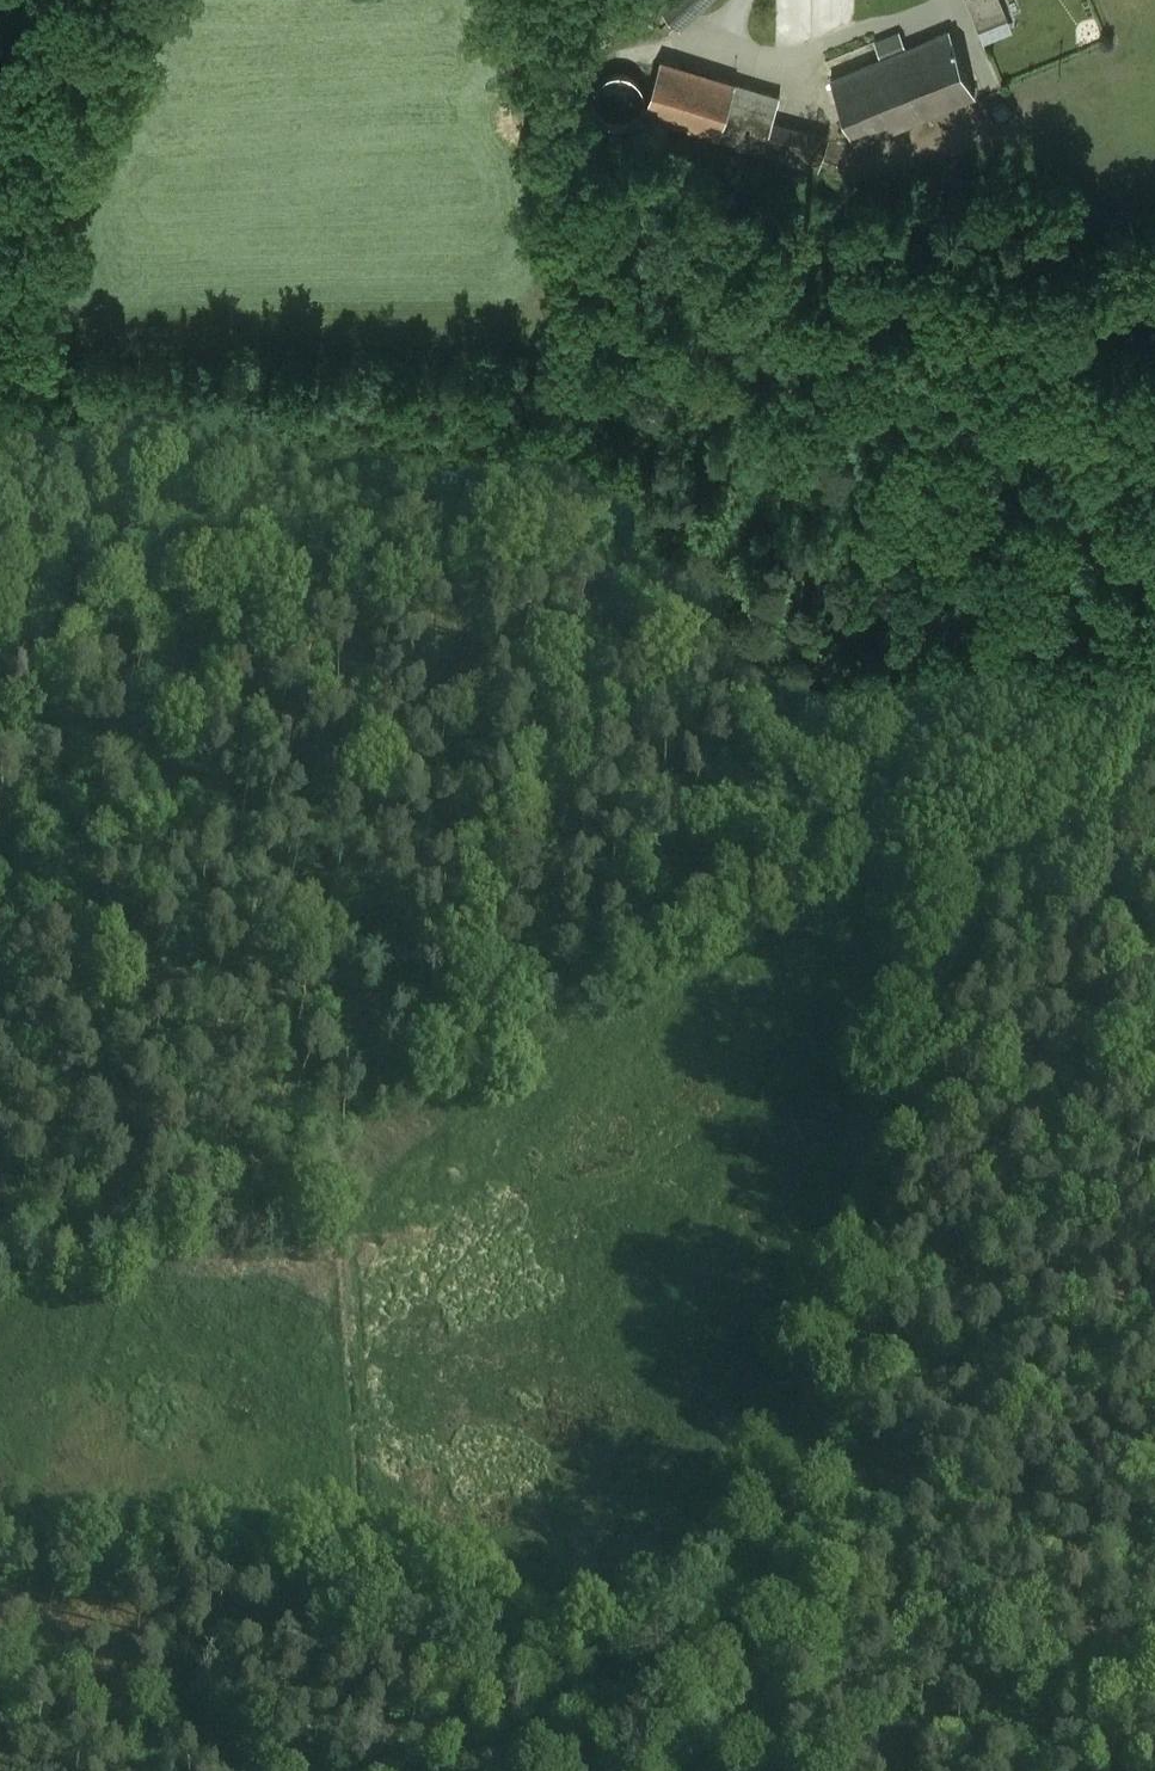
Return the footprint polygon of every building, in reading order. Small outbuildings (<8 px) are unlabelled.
[(999,0),(969,0),(979,25),(1005,15),(999,0)] [(950,32),(831,81),(857,145),(976,97),(950,32)] [(736,85),(661,62),(646,113),(720,135),(736,85)] [(781,98),(736,85),(720,135),(765,149),(781,98)]
